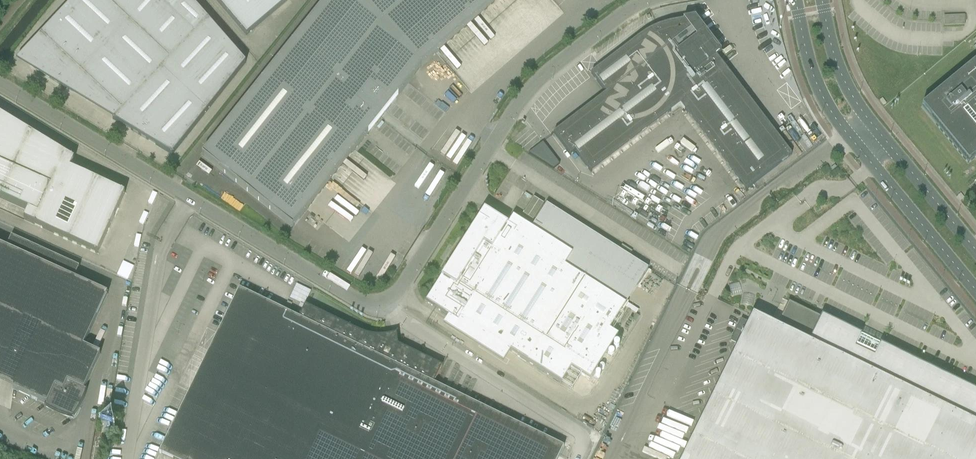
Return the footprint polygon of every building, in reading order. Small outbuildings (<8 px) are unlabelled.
[(91,101),(92,101),(93,102),(94,102),(95,102),(95,101),(96,101),(97,101),(98,100),(99,100),(99,99),(100,98),(100,97),(100,96),(101,95),(100,94),(100,93),(101,93),(120,111),(112,120),(172,156),(245,63),(190,0),(163,0),(160,3),(157,0),(74,0),(40,36),(48,44),(47,44),(45,43),(44,43),(42,43),(40,43),(39,44),(38,44),(37,44),(36,45),(35,46),(34,46),(33,47),(32,48),(31,49),(30,50),(30,51),(29,53),(29,54),(29,55),(28,56),(28,57),(28,59),(29,60),(29,61),(29,62),(30,63),(30,65),(31,66),(32,67),(32,68),(46,77),(59,85),(73,93),(79,96),(85,98),(91,101)] [(246,36),(288,0),(215,0),(246,36)] [(292,43),(382,116),(421,67),(493,5),(488,0),(326,0),(292,43)] [(965,15),(945,16),(945,26),(966,25),(965,15)] [(660,31),(657,27),(650,30),(644,34),(638,38),(591,74),(606,94),(553,133),(570,155),(575,152),(591,173),(680,105),(745,191),(791,156),(716,57),(720,53),(720,52),(715,56),(713,52),(708,45),(707,45),(688,20),(668,24),(660,31)] [(382,116),(292,43),(202,156),(293,228),(382,116)] [(921,108),(968,164),(975,157),(975,62),(921,108)] [(23,220),(97,254),(124,194),(70,169),(74,160),(4,118),(0,115),(0,199),(28,211),(23,220)] [(528,154),(553,170),(559,165),(543,143),(528,154)] [(523,215),(532,221),(543,204),(533,198),(523,215)] [(640,223),(602,203),(600,207),(604,209),(601,215),(635,233),(640,223)] [(425,302),(435,308),(448,317),(446,320),(443,325),(503,363),(510,351),(561,384),(570,368),(580,374),(589,380),(618,336),(609,330),(620,313),(625,305),(618,301),(581,277),(564,266),(572,255),(529,228),(512,217),(507,225),(493,216),(493,217),(484,211),(474,226),(425,302)] [(12,389),(46,405),(46,407),(44,406),(44,407),(51,411),(58,415),(65,417),(72,419),(77,412),(81,405),(84,398),(86,391),(86,390),(85,391),(84,390),(100,355),(83,347),(107,295),(73,279),(79,268),(11,237),(6,248),(0,246),(0,374),(0,373),(16,380),(12,389)] [(304,306),(298,318),(239,289),(159,454),(161,454),(161,453),(174,458),(562,458),(558,457),(563,447),(433,384),(441,367),(397,345),(396,334),(393,334),(387,336),(384,336),(377,336),(374,336),(368,335),(365,334),(359,332),(304,306)] [(880,345),(879,347),(875,345),(876,345),(876,344),(876,343),(875,343),(875,342),(874,342),(874,341),(873,341),(872,341),(871,341),(871,342),(870,342),(870,343),(860,338),(861,336),(821,316),(820,318),(813,315),(788,302),(785,310),(776,327),(770,324),(752,315),(682,458),(975,458),(975,392),(880,345)]
